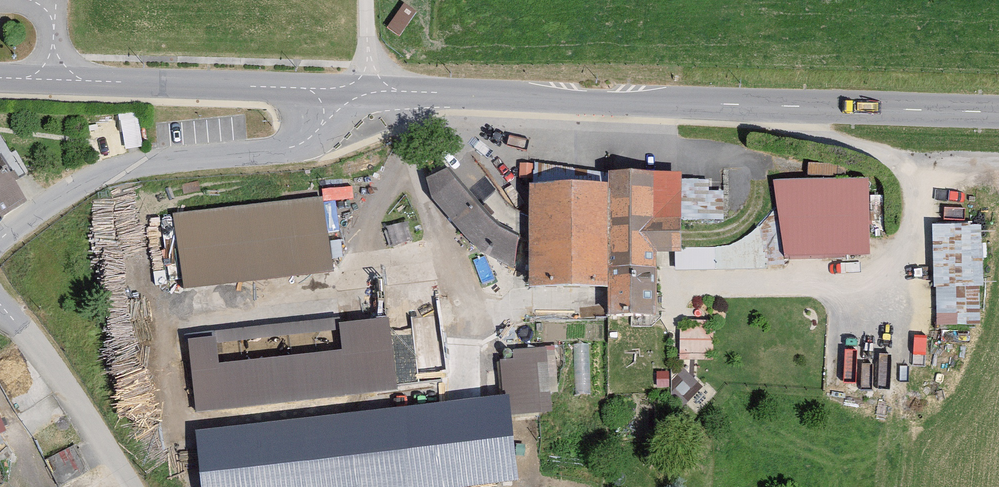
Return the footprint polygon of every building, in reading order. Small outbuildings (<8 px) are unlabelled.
[(1,213),(24,199),(0,161),(0,211),(1,213)] [(451,168),(428,187),(442,212),(478,255),(535,276),(533,236),(509,237),(475,204),(451,168)] [(535,276),(535,292),(538,292),(613,292),(611,319),(663,319),(660,254),(686,252),(685,172),(609,171),(609,188),(531,187),(533,236),(535,276)] [(775,185),(785,259),(874,258),(871,181),(775,185)] [(329,196),(173,214),(182,291),(338,273),(329,196)] [(983,223),(933,223),(933,322),(982,323),(983,223)] [(392,314),(188,338),(197,411),(401,386),(392,314)] [(717,324),(683,323),(682,355),(716,356),(717,324)] [(551,390),(558,390),(557,349),(499,351),(500,389),(514,389),(515,413),(552,412),(551,390)] [(195,434),(201,486),(460,486),(518,480),(507,395),(195,434)]
